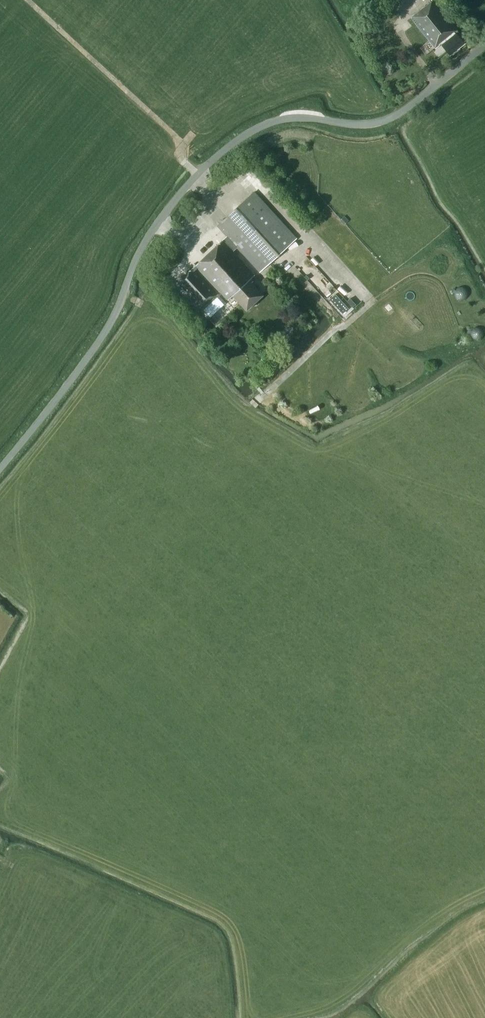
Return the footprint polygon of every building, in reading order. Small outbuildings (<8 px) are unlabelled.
[(465,43),(456,33),(456,34),(455,32),(457,30),(433,0),(407,20),(412,25),(406,30),(417,44),(426,37),(435,47),(441,42),(443,44),(442,45),(450,55),(465,43)] [(227,236),(196,265),(177,282),(200,307),(215,293),(195,271),(198,268),(228,300),(233,296),(247,310),(263,295),(251,282),(253,281),(251,279),(254,275),(233,253),(238,249),(260,273),(297,238),(254,192),(217,226),(227,236)] [(436,267),(444,270),(447,260),(439,257),(436,267)] [(330,299),(343,314),(349,308),(336,294),(330,299)]
